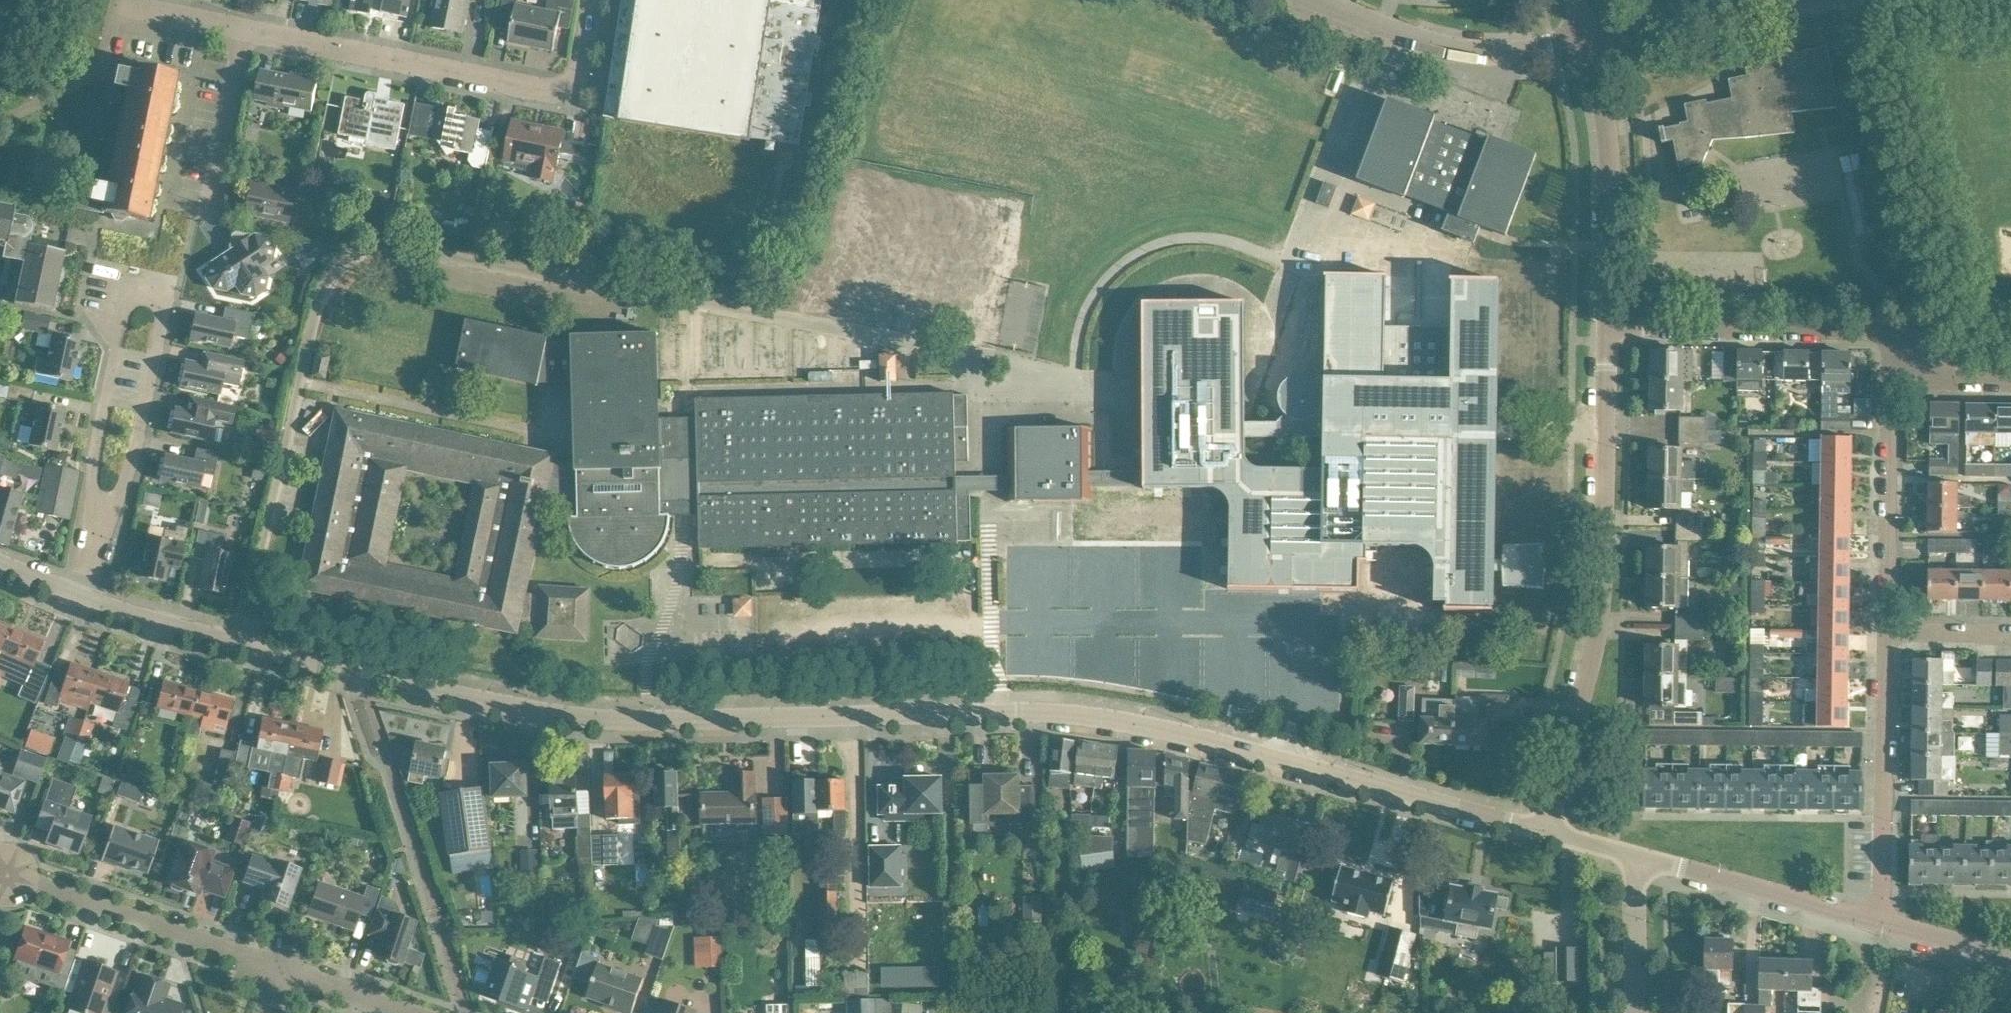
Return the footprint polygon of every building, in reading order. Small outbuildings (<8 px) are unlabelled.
[(352,2),(353,2),(351,11),(371,15),(372,11),(407,18),(411,0),(352,0),(352,2)] [(432,0),(431,6),(434,9),(430,27),(462,33),(469,0),(433,0),(432,0)] [(546,11),(517,5),(518,0),(503,0),(497,29),(510,31),(508,42),(554,52),(559,27),(570,30),(576,0),(549,0),(546,11)] [(604,117),(621,120),(621,121),(640,124),(702,134),(750,141),(750,139),(800,146),(823,0),(622,0),(604,117)] [(1838,107),(1834,88),(1826,48),(1795,54),(1794,51),(1773,55),(1774,56),(1778,55),(1781,73),(1751,80),(1750,76),(1730,80),(1730,81),(1734,80),(1737,98),(1707,105),(1706,101),(1686,105),(1686,106),(1690,106),(1694,125),(1681,127),(1681,126),(1663,129),(1663,128),(1659,128),(1662,143),(1675,140),(1684,186),(1691,184),(1703,163),(1713,141),(1794,133),(1790,113),(1838,107)] [(114,85),(114,87),(120,88),(117,102),(124,103),(123,107),(123,108),(119,129),(117,137),(162,145),(163,138),(167,117),(172,97),(174,84),(176,75),(172,74),(131,66),(130,75),(117,72),(114,85)] [(312,112),(315,98),(319,78),(306,76),(305,79),(274,73),(271,82),(260,80),(255,101),(268,103),(267,106),(285,110),(285,106),(312,112)] [(366,96),(366,97),(365,101),(346,97),(339,135),(351,137),(350,142),(396,151),(401,124),(405,105),(389,102),(388,107),(375,105),(376,99),(376,98),(376,97),(376,96),(376,95),(375,94),(374,93),(373,93),(371,93),(370,93),(369,93),(368,94),(367,95),(366,96)] [(1474,244),(1480,228),(1506,237),(1537,156),(1489,138),(1487,143),(1434,122),(1435,117),(1388,99),(1357,181),(1405,199),(1406,197),(1450,213),(1442,231),(1474,244)] [(439,108),(435,128),(434,135),(447,156),(456,151),(470,154),(469,161),(473,168),(486,170),(494,128),(493,128),(493,132),(477,129),(478,126),(473,119),(455,115),(457,110),(428,104),(428,105),(439,108)] [(509,141),(505,160),(534,166),(532,178),(553,182),(555,170),(556,171),(560,151),(587,157),(590,145),(574,142),(563,139),(564,132),(541,127),(514,121),(513,121),(509,141)] [(75,197),(73,207),(100,212),(146,222),(148,213),(151,200),(155,179),(159,159),(162,145),(117,137),(115,150),(110,170),(109,176),(102,174),(100,188),(94,187),(93,189),(91,201),(75,197)] [(1347,161),(1334,156),(1330,167),(1343,172),(1347,161)] [(1871,170),(1858,173),(1868,227),(1881,225),(1871,170)] [(303,177),(299,176),(280,172),(277,187),(250,182),(244,214),(288,223),(294,191),(300,193),(303,177)] [(1324,182),(1316,203),(1330,208),(1337,187),(1324,182)] [(1371,187),(1364,205),(1383,212),(1390,194),(1371,187)] [(390,196),(377,197),(378,212),(392,210),(390,196)] [(22,263),(13,305),(51,312),(52,311),(51,311),(64,253),(28,245),(30,235),(30,234),(31,231),(31,227),(31,226),(30,225),(29,224),(28,222),(26,221),(25,221),(23,220),(22,220),(17,209),(14,214),(13,210),(0,207),(0,259),(22,263)] [(455,228),(471,232),(473,223),(457,219),(455,228)] [(267,239),(253,235),(235,232),(231,235),(228,248),(230,251),(209,265),(206,279),(212,288),(226,291),(235,285),(241,294),(254,297),(264,291),(267,277),(261,268),(271,261),(274,248),(267,239)] [(1498,282),(1454,281),(1452,281),(1452,283),(1453,283),(1453,329),(1384,328),(1385,278),(1387,278),(1387,277),(1326,276),(1325,296),(1325,373),(1316,383),(1314,380),(1310,377),(1305,376),(1301,375),(1297,376),(1293,377),(1288,379),(1284,382),(1281,386),(1279,391),(1278,397),(1278,403),(1281,409),(1284,414),(1276,421),(1244,421),(1245,438),(1325,438),(1323,560),(1293,560),(1292,590),(1359,591),(1359,562),(1367,562),(1369,438),(1450,439),(1448,611),(1492,612),(1492,610),(1490,610),(1491,572),(1502,572),(1504,586),(1543,588),(1543,587),(1545,564),(1544,546),(1505,547),(1503,561),(1491,561),(1496,284),(1498,284),(1498,282)] [(254,314),(244,312),(225,308),(222,320),(195,314),(190,340),(229,348),(232,337),(248,340),(254,314)] [(1245,438),(1244,421),(1244,310),(1144,310),(1145,479),(1145,487),(1158,489),(1159,502),(1145,502),(1146,517),(1152,529),(1160,539),(1170,547),(1182,552),(1195,554),(1208,552),(1220,547),(1230,539),(1238,529),(1243,517),(1245,502),(1231,502),(1231,488),(1245,488),(1245,438)] [(24,314),(20,329),(46,334),(50,320),(24,314)] [(539,383),(573,383),(576,461),(555,462),(557,454),(357,414),(338,410),(300,589),(517,634),(520,623),(538,627),(537,638),(587,641),(590,590),(540,587),(539,596),(526,595),(545,503),(578,502),(579,518),(570,518),(572,532),(577,544),(586,555),(596,562),(608,567),(621,569),(634,567),(646,561),(656,553),(664,542),(669,530),(670,515),(662,516),(661,500),(699,499),(700,550),(702,550),(702,548),(761,546),(762,558),(763,558),(763,554),(786,553),(786,557),(787,557),(787,546),(957,542),(957,544),(958,544),(958,542),(972,541),(970,495),(957,493),(957,481),(956,476),(956,462),(969,462),(967,396),(954,397),(954,394),(696,401),(697,458),(661,459),(657,335),(572,337),(572,343),(467,320),(457,369),(538,387),(539,383)] [(38,357),(34,373),(44,375),(44,376),(51,377),(71,381),(80,340),(60,336),(53,334),(52,335),(46,334),(38,332),(36,346),(49,349),(47,360),(38,357)] [(1652,351),(1652,381),(1692,382),(1693,351),(1652,351)] [(1737,382),(1737,352),(1724,352),(1724,382),(1737,382)] [(1776,381),(1777,353),(1737,352),(1737,382),(1737,391),(1762,391),(1762,380),(1776,381)] [(281,365),(287,358),(281,353),(275,360),(281,365)] [(1823,381),(1823,354),(1777,353),(1776,381),(1822,381),(1823,381)] [(1823,354),(1823,381),(1822,414),(1822,430),(1850,430),(1851,415),(1835,414),(1835,394),(1851,394),(1851,354),(1823,354)] [(244,361),(236,359),(216,355),(214,367),(185,361),(180,387),(219,395),(222,384),(238,387),(244,361)] [(326,379),(331,357),(318,355),(313,376),(326,379)] [(897,355),(880,355),(881,382),(897,382),(897,355)] [(1681,411),(1682,382),(1652,381),(1651,411),(1681,411)] [(31,404),(34,390),(8,384),(5,399),(31,404)] [(231,425),(234,408),(190,399),(188,411),(175,408),(170,434),(209,442),(214,421),(231,425)] [(65,410),(45,406),(37,404),(32,429),(20,426),(16,443),(56,452),(65,410)] [(1930,406),(1930,443),(1949,443),(1949,460),(1930,460),(1929,475),(1949,476),(1958,476),(1959,461),(1958,461),(1959,434),(1959,435),(1959,426),(1959,406),(1930,406)] [(1996,446),(1996,406),(1967,406),(1966,446),(1996,446)] [(1996,406),(1996,446),(1997,446),(1997,434),(2010,434),(2010,407),(1996,406)] [(1707,418),(1707,431),(1717,432),(1718,416),(1707,416),(1707,418)] [(1707,418),(1699,418),(1679,418),(1679,431),(1707,431),(1707,418)] [(1777,419),(1777,427),(1789,428),(1789,419),(1777,419)] [(1018,428),(1006,429),(1007,476),(1006,492),(1007,502),(1010,502),(1010,501),(1034,501),(1034,502),(1092,501),(1092,486),(1144,486),(1144,471),(1092,472),(1092,428),(1034,428),(1034,429),(1018,430),(1018,428)] [(1717,432),(1707,431),(1679,431),(1679,444),(1721,445),(1721,432),(1717,432)] [(1809,440),(1809,462),(1823,463),(1851,463),(1851,438),(1831,438),(1823,438),(1823,440),(1809,440)] [(1767,441),(1755,441),(1755,452),(1767,452),(1767,441)] [(218,454),(216,453),(196,449),(194,461),(165,455),(160,480),(199,489),(202,474),(213,476),(218,454)] [(1695,480),(1695,462),(1681,462),(1681,450),(1650,449),(1650,479),(1695,480)] [(1755,452),(1753,452),(1754,462),(1767,462),(1767,452),(1755,452)] [(20,462),(4,457),(0,471),(0,474),(15,478),(20,462)] [(1767,484),(1767,462),(1754,462),(1754,485),(1767,484)] [(1850,487),(1851,463),(1823,463),(1822,487),(1850,487)] [(68,519),(78,472),(46,465),(36,512),(68,519)] [(265,467),(254,465),(251,479),(262,481),(265,467)] [(1995,478),(1995,465),(1966,465),(1966,478),(1995,478)] [(1995,478),(2010,478),(2010,466),(1995,465),(1995,478)] [(1694,492),(1695,480),(1650,479),(1649,509),(1680,510),(1680,492),(1694,492)] [(1928,508),(1958,508),(1970,508),(1970,497),(1958,496),(1958,484),(1929,483),(1928,508)] [(2010,509),(2010,486),(1998,486),(1998,509),(2010,509)] [(1850,511),(1850,487),(1822,487),(1822,511),(1850,511)] [(9,492),(0,490),(0,544),(6,546),(21,495),(9,492)] [(1753,510),(1766,510),(1767,501),(1754,501),(1753,510)] [(199,504),(197,516),(205,518),(207,506),(199,504)] [(1957,533),(1958,508),(1928,508),(1928,533),(1957,533)] [(1998,509),(1998,524),(2010,524),(2010,509),(1998,509)] [(1766,534),(1766,510),(1753,510),(1753,533),(1766,534)] [(1850,535),(1850,511),(1822,511),(1822,535),(1850,535)] [(1677,515),(1676,529),(1705,530),(1705,516),(1697,516),(1677,515)] [(139,577),(165,582),(171,554),(183,556),(189,528),(176,526),(175,532),(164,529),(162,540),(147,537),(139,577)] [(1705,530),(1676,529),(1676,542),(1704,542),(1705,530)] [(198,530),(196,539),(192,558),(204,561),(198,589),(224,595),(232,555),(221,553),(224,536),(198,530)] [(1766,537),(1766,534),(1753,533),(1752,557),(1765,558),(1765,545),(1766,537)] [(1996,546),(2010,547),(2010,534),(1997,533),(1996,546)] [(1849,559),(1850,535),(1822,535),(1821,559),(1849,559)] [(1791,546),(1791,538),(1766,537),(1765,545),(1791,546)] [(1955,554),(1955,540),(1929,540),(1929,553),(1955,554)] [(1955,540),(1955,554),(1970,554),(1970,540),(1955,540)] [(1648,578),(1688,579),(1689,546),(1678,546),(1678,548),(1649,548),(1648,578)] [(1765,566),(1765,558),(1752,557),(1752,566),(1765,566)] [(1849,583),(1849,559),(1821,559),(1821,582),(1849,583)] [(1954,600),(1955,571),(1928,570),(1928,600),(1954,600)] [(1980,600),(1981,571),(1955,571),(1954,600),(1980,600)] [(2006,601),(2007,571),(1981,571),(1980,600),(2006,601)] [(1688,608),(1688,579),(1648,578),(1648,608),(1688,608)] [(1751,605),(1765,606),(1765,581),(1751,581),(1751,605)] [(1848,607),(1849,583),(1821,582),(1821,595),(1807,595),(1807,606),(1848,607)] [(767,610),(766,589),(747,590),(747,611),(767,610)] [(1765,614),(1765,606),(1751,605),(1751,614),(1765,614)] [(1848,631),(1848,607),(1807,606),(1807,607),(1820,607),(1820,630),(1848,631)] [(1676,628),(1704,628),(1704,615),(1696,615),(1676,614),(1676,628)] [(10,628),(0,624),(0,653),(10,628)] [(0,653),(33,667),(36,661),(44,642),(10,628),(0,653)] [(1704,641),(1704,628),(1676,628),(1675,646),(1647,646),(1647,677),(1686,678),(1686,641),(1704,641)] [(1771,628),(1771,637),(1802,638),(1802,629),(1771,628)] [(1750,653),(1764,654),(1764,630),(1751,630),(1750,653)] [(1848,655),(1848,631),(1820,630),(1820,644),(1807,644),(1807,654),(1848,655)] [(1764,677),(1764,654),(1750,653),(1750,677),(1764,677)] [(1847,679),(1848,655),(1807,654),(1807,655),(1820,655),(1819,678),(1847,679)] [(1913,684),(1942,685),(1954,685),(1954,673),(1942,673),(1943,660),(1914,660),(1913,684)] [(1992,661),(1979,661),(1977,661),(1976,686),(1992,686),(1992,661)] [(2010,682),(2010,661),(1996,661),(1996,686),(2005,686),(2010,686),(2010,682)] [(56,670),(45,703),(56,707),(58,701),(87,710),(90,703),(100,673),(99,673),(97,678),(88,675),(90,670),(70,664),(67,674),(56,670)] [(100,673),(90,703),(119,713),(129,683),(100,673)] [(32,703),(43,680),(32,675),(21,698),(32,703)] [(1686,707),(1686,678),(1647,677),(1646,706),(1663,706),(1663,708),(1668,708),(1668,706),(1676,706),(1676,707),(1686,707)] [(1750,677),(1750,701),(1763,702),(1764,677),(1750,677)] [(1806,690),(1805,702),(1847,703),(1847,679),(1819,678),(1819,691),(1806,690)] [(187,735),(198,691),(163,682),(156,707),(185,715),(180,733),(187,735)] [(1942,693),(1942,685),(1913,684),(1913,708),(1953,709),(1953,694),(1942,693)] [(2010,686),(2005,686),(2005,697),(2003,697),(2002,708),(2010,708),(2010,686)] [(1401,687),(1401,700),(1400,720),(1413,721),(1414,701),(1414,688),(1401,687)] [(187,735),(183,750),(193,753),(200,725),(225,731),(233,700),(198,691),(187,735)] [(1469,695),(1468,708),(1509,710),(1509,696),(1469,695)] [(1453,745),(1455,720),(1455,708),(1431,707),(1431,699),(1423,699),(1422,718),(1421,718),(1421,721),(1420,744),(1453,745)] [(1750,701),(1750,726),(1763,726),(1763,702),(1750,701)] [(1805,702),(1805,726),(1819,727),(1827,727),(1847,728),(1847,703),(1805,702)] [(1952,733),(1953,709),(1913,708),(1913,733),(1954,734),(1954,733),(1952,733)] [(1703,725),(1703,716),(1703,712),(1674,713),(1675,725),(1703,725)] [(2010,735),(2010,715),(2000,715),(2000,734),(2000,735),(2010,735)] [(1703,716),(1703,725),(1719,725),(1719,716),(1703,716)] [(278,790),(292,725),(262,718),(255,751),(270,754),(266,773),(270,774),(267,788),(278,790)] [(79,737),(84,722),(74,719),(69,734),(79,737)] [(1455,720),(1453,745),(1486,747),(1487,721),(1455,720)] [(79,737),(88,740),(93,725),(84,722),(79,737)] [(292,725),(278,790),(289,792),(292,777),(299,779),(303,759),(316,762),(322,731),(292,725)] [(1659,746),(1659,732),(1646,731),(1645,745),(1659,746)] [(30,732),(25,746),(32,749),(38,735),(30,732)] [(1673,732),(1666,732),(1659,732),(1659,746),(1672,746),(1673,732)] [(1686,746),(1686,732),(1673,732),(1672,746),(1686,746)] [(1700,746),(1700,732),(1686,732),(1686,746),(1700,746)] [(1713,746),(1713,732),(1700,732),(1700,746),(1713,746)] [(1727,746),(1727,732),(1713,732),(1713,746),(1727,746)] [(1740,747),(1740,733),(1727,732),(1727,746),(1740,747)] [(187,735),(180,733),(177,733),(173,747),(183,750),(187,735)] [(1754,747),(1754,733),(1740,733),(1740,747),(1754,747)] [(1767,747),(1767,733),(1754,733),(1754,747),(1767,747)] [(1781,747),(1781,733),(1767,733),(1767,747),(1781,747)] [(1794,747),(1795,733),(1781,733),(1781,747),(1794,747)] [(1808,747),(1808,733),(1795,733),(1794,747),(1808,747)] [(1822,747),(1822,733),(1808,733),(1808,747),(1822,747)] [(1835,747),(1835,733),(1822,733),(1822,747),(1835,747)] [(1849,733),(1842,733),(1835,733),(1835,747),(1849,748),(1849,733)] [(1862,748),(1862,734),(1849,733),(1849,748),(1862,748)] [(1954,757),(1954,734),(1913,733),(1912,757),(1956,757),(1954,757)] [(2000,735),(2000,734),(1991,734),(1991,753),(2000,753),(2000,758),(2010,758),(2010,735),(2000,735)] [(1075,741),(1055,739),(1054,739),(1051,772),(1050,787),(1071,790),(1071,774),(1075,741)] [(237,753),(233,769),(246,771),(251,744),(239,742),(237,753)] [(1094,788),(1100,744),(1079,742),(1075,774),(1076,774),(1074,785),(1094,788)] [(440,779),(442,769),(446,749),(418,743),(410,781),(423,784),(425,775),(440,779)] [(1100,744),(1094,788),(1102,789),(1103,778),(1115,779),(1119,747),(1100,744)] [(233,769),(237,753),(221,750),(211,789),(227,792),(232,769),(233,769)] [(1128,852),(1128,858),(1154,858),(1154,853),(1154,836),(1155,786),(1157,786),(1158,754),(1156,753),(1156,752),(1130,751),(1129,771),(1129,787),(1128,852)] [(21,752),(13,774),(38,783),(45,760),(21,752)] [(1189,820),(1189,792),(1189,760),(1166,755),(1166,756),(1158,754),(1157,786),(1166,786),(1165,796),(1176,796),(1175,820),(1189,820)] [(1956,781),(1956,757),(1912,757),(1912,781),(1920,781),(1920,796),(1948,796),(1948,780),(1956,781)] [(341,762),(323,759),(318,782),(336,786),(341,762)] [(526,764),(493,765),(494,797),(527,796),(526,764)] [(1189,792),(1189,820),(1188,842),(1207,845),(1216,810),(1235,815),(1245,776),(1224,770),(1224,769),(1201,764),(1194,792),(1189,792)] [(130,767),(125,777),(139,784),(144,773),(130,767)] [(1672,771),(1665,771),(1645,771),(1645,807),(1672,807),(1672,771)] [(1699,808),(1699,772),(1672,771),(1672,807),(1699,808)] [(987,772),(970,772),(971,824),(988,824),(988,814),(1007,813),(1007,823),(1035,823),(1035,787),(1019,787),(1018,777),(988,777),(987,772)] [(1726,808),(1726,772),(1699,772),(1699,808),(1726,808)] [(1753,808),(1753,772),(1726,772),(1726,808),(1753,808)] [(1780,809),(1781,773),(1753,772),(1753,808),(1780,809)] [(678,773),(655,774),(656,794),(656,808),(665,808),(667,808),(669,856),(681,856),(680,831),(679,793),(678,773)] [(1807,809),(1808,773),(1781,773),(1780,809),(1807,809)] [(1834,809),(1835,773),(1808,773),(1807,809),(1834,809)] [(1862,773),(1842,773),(1835,773),(1834,809),(1861,809),(1862,773)] [(20,794),(24,782),(0,774),(0,808),(14,813),(20,794)] [(605,776),(606,796),(607,820),(621,819),(621,825),(640,824),(639,796),(633,796),(632,775),(605,776)] [(755,822),(755,795),(754,775),(735,775),(735,795),(703,795),(703,823),(755,822)] [(552,778),(552,795),(541,796),(541,805),(546,805),(547,825),(553,825),(553,821),(578,820),(577,777),(552,778)] [(880,815),(943,814),(942,778),(906,779),(906,787),(879,787),(880,815)] [(52,779),(47,794),(40,813),(55,818),(47,842),(78,853),(90,819),(68,811),(76,788),(52,779)] [(819,814),(819,781),(794,782),(795,815),(806,815),(806,832),(803,832),(804,847),(794,847),(794,857),(820,856),(819,814)] [(819,781),(819,814),(834,813),(835,832),(847,832),(846,781),(819,781)] [(115,798),(139,807),(144,791),(120,784),(115,798)] [(483,788),(461,792),(441,795),(453,874),(495,868),(483,788)] [(1925,816),(1925,802),(1912,802),(1911,816),(1925,816)] [(1938,816),(1939,802),(1925,802),(1925,816),(1938,816)] [(1952,816),(1952,802),(1939,802),(1938,816),(1952,816)] [(1966,816),(1966,802),(1952,802),(1952,816),(1966,816)] [(1979,817),(1979,803),(1966,802),(1966,816),(1979,817)] [(1993,817),(1993,803),(1979,803),(1979,817),(1993,817)] [(2006,817),(2006,803),(1993,803),(1993,817),(2006,817)] [(787,813),(764,813),(764,836),(787,836),(787,813)] [(1276,877),(1287,881),(1304,885),(1310,861),(1294,857),(1303,824),(1265,814),(1262,825),(1252,823),(1248,838),(1258,840),(1257,843),(1283,850),(1276,877)] [(1090,828),(1091,816),(1072,815),(1073,827),(1090,828)] [(1091,816),(1090,828),(1109,829),(1110,817),(1091,816)] [(1373,851),(1408,854),(1411,825),(1375,822),(1373,851)] [(158,842),(113,826),(101,861),(115,865),(116,863),(147,874),(158,842)] [(593,869),(591,827),(577,828),(578,869),(593,869)] [(1938,847),(1939,847),(1939,836),(1922,836),(1922,847),(1911,846),(1910,882),(1937,883),(1938,847)] [(633,837),(619,838),(620,856),(634,855),(633,837)] [(1115,837),(1082,837),(1082,857),(1115,851),(1115,837)] [(213,852),(181,841),(173,864),(166,883),(198,895),(200,889),(223,897),(233,870),(210,862),(213,852)] [(1938,847),(1937,883),(1964,883),(1965,847),(1944,847),(1944,841),(1939,841),(1939,847),(1938,847)] [(1965,847),(1964,883),(1992,884),(1992,848),(1992,841),(1986,841),(1986,847),(1965,847)] [(1992,884),(2010,884),(2010,848),(1998,848),(1998,841),(1992,841),(1992,848),(1992,884)] [(901,847),(871,847),(871,887),(901,887),(901,847)] [(252,856),(250,863),(243,882),(264,889),(261,899),(287,908),(300,870),(274,861),(273,863),(252,856)] [(389,871),(407,877),(401,858),(392,861),(389,871)] [(1424,861),(1425,882),(1425,891),(1440,891),(1439,861),(1424,861)] [(844,867),(818,868),(821,940),(839,939),(837,884),(845,884),(844,867)] [(1341,867),(1332,901),(1347,905),(1345,912),(1368,919),(1370,912),(1385,916),(1394,881),(1341,867)] [(849,883),(838,888),(845,901),(855,895),(849,883)] [(362,898),(319,884),(315,896),(308,915),(353,930),(358,914),(369,918),(379,890),(367,886),(362,898)] [(1246,886),(1240,909),(1264,915),(1268,899),(1276,900),(1277,894),(1246,886)] [(1452,887),(1446,921),(1458,924),(1456,935),(1477,939),(1479,928),(1491,930),(1496,909),(1507,911),(1509,899),(1498,897),(1498,895),(1484,892),(1484,890),(1467,887),(1467,889),(1452,887)] [(380,897),(369,930),(381,934),(380,940),(375,955),(402,964),(416,922),(402,918),(395,902),(380,897)] [(1042,897),(1024,897),(1024,921),(1042,921),(1042,897)] [(675,926),(679,926),(682,926),(681,916),(658,917),(646,953),(663,959),(675,926)] [(63,991),(74,959),(77,952),(66,948),(68,942),(55,938),(55,940),(46,937),(46,935),(26,928),(15,960),(17,961),(12,975),(63,992),(63,991)] [(1390,928),(1377,975),(1403,982),(1403,980),(1409,982),(1413,968),(1407,967),(1416,935),(1390,928)] [(578,932),(577,936),(580,942),(584,944),(587,935),(578,932)] [(722,960),(720,937),(701,939),(703,961),(722,960)] [(1719,983),(1719,988),(1731,988),(1733,940),(1706,940),(1705,983),(1719,983)] [(1576,948),(1557,947),(1557,981),(1578,981),(1576,948)] [(574,978),(592,984),(587,998),(616,1008),(615,1011),(621,1012),(632,1012),(638,997),(644,979),(600,964),(601,961),(600,958),(583,952),(574,978)] [(522,962),(515,957),(513,956),(510,963),(496,958),(485,992),(502,998),(501,1002),(528,1012),(533,998),(548,1004),(562,963),(546,957),(539,977),(527,973),(528,970),(529,970),(529,969),(528,967),(522,962)] [(822,972),(824,960),(810,958),(808,969),(822,972)] [(63,991),(73,995),(68,1010),(78,1012),(115,1012),(116,1010),(105,1006),(117,971),(84,960),(84,962),(74,959),(63,991)] [(1787,961),(1761,960),(1759,1006),(1745,1006),(1745,1012),(1765,1012),(1765,1008),(1771,1008),(1772,990),(1785,991),(1787,961)] [(1785,991),(1799,991),(1798,1012),(1821,1012),(1822,989),(1811,988),(1812,962),(1787,961),(1785,991)] [(869,996),(869,972),(845,972),(845,996),(869,996)] [(127,1009),(126,1012),(180,1012),(182,1006),(181,1006),(181,1007),(167,1003),(165,1004),(162,999),(166,986),(168,986),(168,985),(141,976),(140,977),(142,977),(137,991),(133,990),(127,1009)] [(892,1012),(908,1012),(908,991),(892,992),(892,1012)] [(1977,1002),(1988,1005),(1991,994),(1980,991),(1977,1002)] [(10,1003),(14,1012),(24,1012),(28,1012),(23,999),(10,1003)] [(697,1012),(666,1001),(662,1012),(696,1012),(697,1012)] [(850,1003),(851,1012),(891,1012),(890,1001),(850,1003)] [(1745,1006),(1745,1004),(1728,1004),(1728,1012),(1745,1012),(1745,1006)] [(790,1005),(767,1005),(767,1012),(790,1012),(790,1005)]
